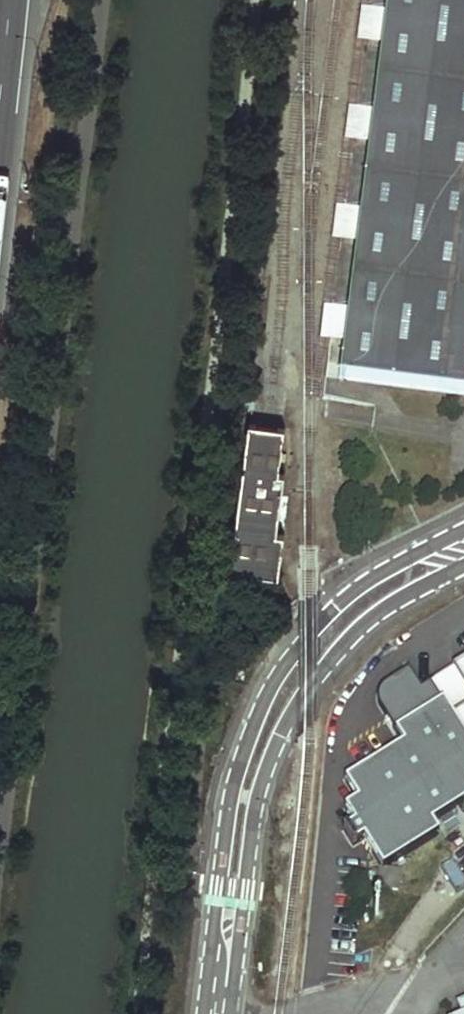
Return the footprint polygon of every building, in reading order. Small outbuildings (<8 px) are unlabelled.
[(331,377),(463,395),(463,0),(377,0),(331,377)] [(288,426),(250,421),(234,569),(282,575),(286,535),(280,534),(287,473),(282,473),(288,426)] [(438,678),(463,720),(463,661),(438,678)] [(386,711),(391,720),(402,736),(408,746),(346,785),(364,814),(375,832),(379,838),(364,847),(368,852),(363,871),(463,807),(463,720),(438,678),(386,711)] [(391,720),(386,724),(396,740),(402,736),(391,720)] [(364,814),(357,818),(368,836),(375,832),(364,814)] [(453,1005),(458,1013),(463,1013),(463,1000),(453,1005)]
